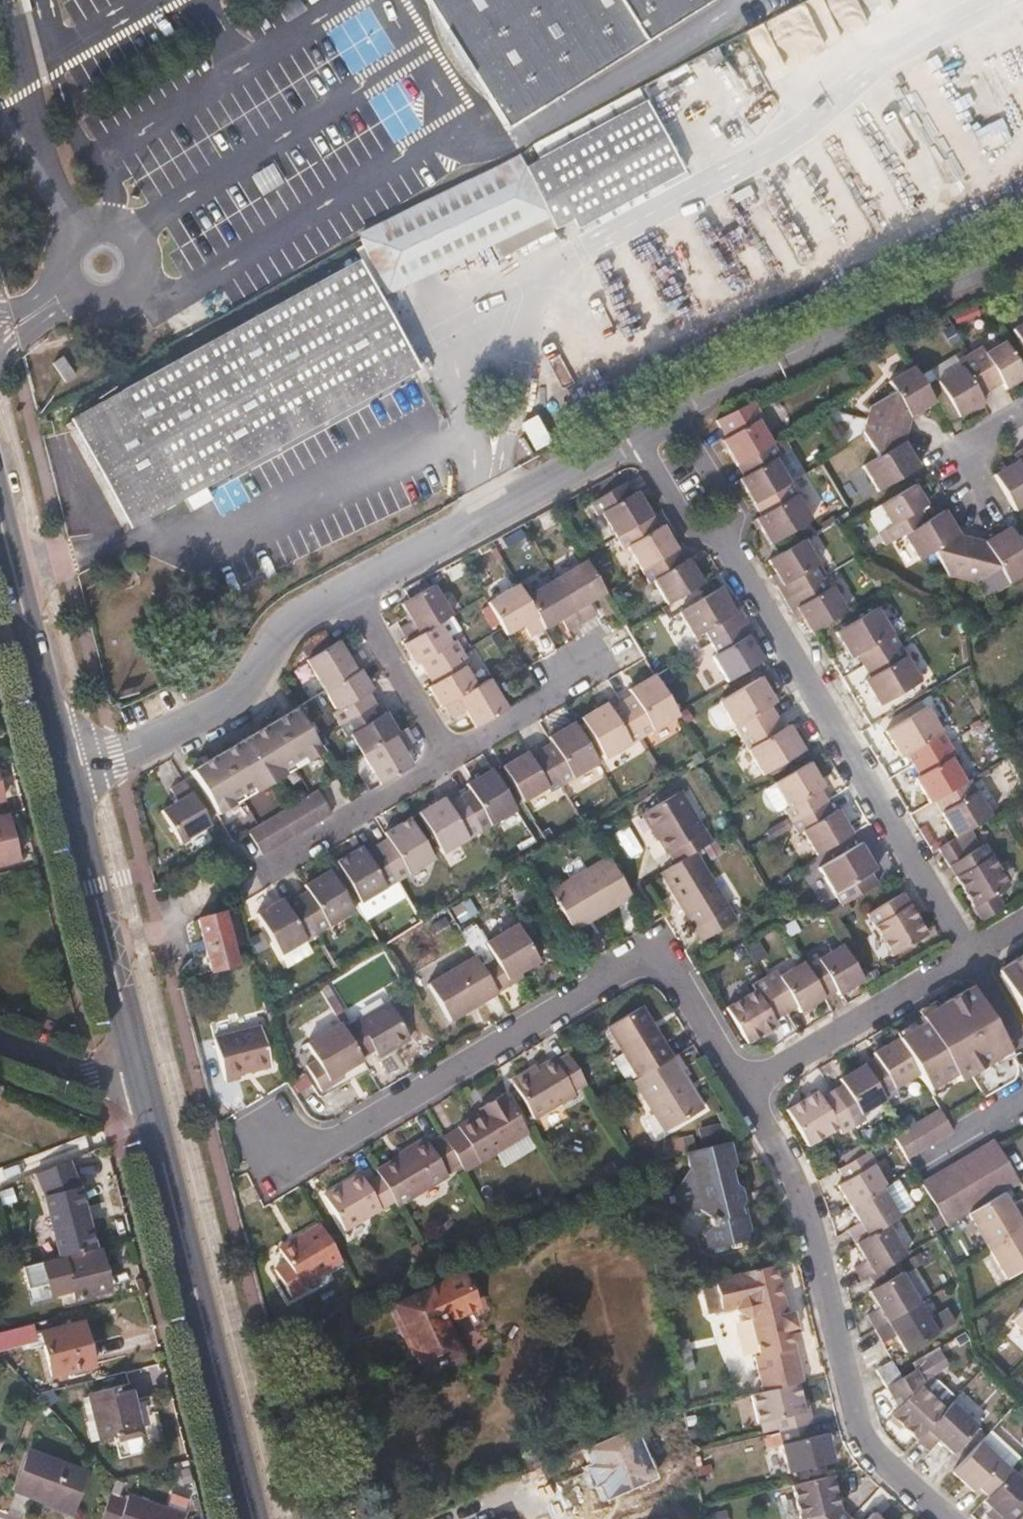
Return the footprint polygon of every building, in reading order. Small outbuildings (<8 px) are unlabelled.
[(507,128),(712,0),(426,0),(507,128)] [(518,154),(358,236),(388,294),(547,217),(554,229),(572,220),(577,229),(683,171),(645,101),(525,167),(518,154)] [(359,265),(123,393),(182,504),(419,375),(359,265)] [(1011,328),(1022,347),(1022,320),(1011,328)] [(990,388),(1002,381),(1006,386),(1022,376),(1022,372),(1004,341),(985,353),(980,346),(969,353),(990,388)] [(979,394),(990,388),(969,353),(959,360),(962,367),(939,381),(959,414),(983,400),(979,394)] [(867,418),(907,428),(910,415),(933,401),(912,365),(888,381),(894,391),(871,406),(867,418)] [(182,504),(123,393),(71,422),(130,532),(182,504)] [(733,467),(767,446),(754,424),(759,421),(748,404),(713,421),(723,439),(719,442),(733,467)] [(49,422),(45,415),(37,419),(41,427),(49,422)] [(904,440),(907,428),(867,418),(864,432),(875,456),(862,464),(878,490),(919,464),(904,440)] [(767,446),(733,467),(740,479),(737,481),(752,506),(785,486),(772,463),(776,460),(767,446)] [(1015,452),(1018,458),(994,473),(1016,510),(1022,505),(1022,447),(1015,452)] [(623,481),(621,481),(591,499),(586,502),(594,515),(598,512),(613,536),(649,515),(635,491),(631,493),(623,481)] [(892,539),(902,533),(927,518),(920,507),(927,503),(914,482),(879,503),(891,523),(884,527),(892,539)] [(785,486),(752,506),(758,516),(751,521),(767,548),(807,524),(785,486)] [(944,508),(927,518),(902,533),(918,561),(931,553),(948,571),(963,575),(972,537),(959,534),(944,508)] [(657,528),(649,515),(613,536),(621,550),(625,547),(639,571),(675,550),(661,525),(657,528)] [(972,537),(963,575),(978,578),(1001,571),(1010,583),(1022,575),(1022,547),(1009,525),(984,540),(972,537)] [(777,589),(783,600),(818,580),(810,567),(814,564),(800,541),(766,562),(774,576),(781,586),(777,589)] [(683,562),(675,550),(639,571),(647,584),(650,582),(664,606),(701,584),(686,560),(683,562)] [(582,560),(553,577),(580,623),(594,615),(587,603),(602,593),(582,560)] [(781,586),(774,576),(771,578),(777,589),(781,586)] [(580,623),(553,577),(522,596),(542,629),(560,618),(567,631),(580,623)] [(823,588),(818,580),(783,600),(789,609),(793,606),(799,618),(806,630),(810,627),(841,609),(827,586),(823,588)] [(404,640),(437,621),(450,614),(430,582),(398,601),(408,620),(397,627),(404,640)] [(542,629),(522,596),(515,583),(483,601),(499,628),(504,636),(523,625),(529,637),(542,629)] [(708,645),(744,622),(737,612),(734,614),(727,603),(719,589),(716,586),(674,610),(689,636),(699,630),(708,645)] [(731,601),(727,603),(734,614),(737,612),(731,601)] [(799,618),(793,606),(789,609),(795,620),(799,618)] [(852,653),(858,663),(894,642),(873,607),(831,632),(847,656),(852,653)] [(448,640),(437,621),(404,640),(400,643),(412,663),(416,661),(423,672),(461,650),(453,637),(448,640)] [(750,632),(744,622),(708,645),(712,652),(707,655),(722,680),(756,660),(759,658),(752,647),(746,635),(750,632)] [(756,643),(750,632),(746,635),(752,647),(756,643)] [(319,691),(355,670),(365,663),(356,650),(344,657),(334,641),(327,645),(300,661),(319,691)] [(916,680),(894,642),(858,663),(866,675),(859,679),(876,705),(916,680)] [(468,662),(461,650),(423,672),(429,682),(425,685),(438,707),(441,704),(474,685),(462,666),(468,662)] [(368,690),(355,670),(319,691),(331,711),(327,713),(334,725),(372,702),(365,692),(368,690)] [(618,702),(637,735),(673,714),(671,711),(651,677),(649,673),(624,688),(628,696),(618,702)] [(738,735),(773,715),(766,704),(772,700),(757,674),(717,698),(718,700),(708,706),(707,711),(715,726),(720,727),(730,721),(738,735)] [(487,678),(474,685),(441,704),(450,719),(462,712),(472,728),(505,709),(487,678)] [(603,756),(637,735),(618,702),(606,708),(602,700),(578,716),(603,756)] [(344,733),(357,754),(394,731),(381,711),(378,713),(372,702),(334,725),(341,736),(344,733)] [(902,752),(909,763),(945,741),(923,704),(882,729),(898,755),(902,752)] [(198,770),(190,776),(214,815),(228,806),(226,802),(242,792),(245,796),(284,771),(282,768),(299,757),(302,761),(318,751),(310,739),(295,712),(285,718),(282,714),(248,734),(251,739),(233,749),(231,746),(195,766),(198,770)] [(773,715),(738,735),(760,772),(800,748),(785,723),(780,726),(773,715)] [(548,741),(537,747),(558,783),(594,761),(570,719),(545,735),(548,741)] [(394,731),(357,754),(376,784),(409,764),(399,748),(411,740),(402,726),(394,731)] [(953,755),(945,741),(909,763),(916,775),(911,778),(926,802),(930,800),(963,780),(949,758),(953,755)] [(548,789),(558,783),(537,747),(526,754),(523,748),(497,764),(519,800),(545,784),(548,789)] [(780,810),(787,820),(823,799),(816,787),(821,785),(806,760),(769,782),(784,807),(780,810)] [(467,787),(455,794),(476,829),(512,807),(486,765),(462,780),(467,787)] [(198,770),(195,766),(186,772),(189,777),(190,776),(198,770)] [(967,778),(963,780),(930,800),(951,835),(988,813),(967,778)] [(208,826),(181,781),(167,790),(174,802),(158,813),(177,844),(208,826)] [(663,845),(672,859),(691,847),(705,839),(672,785),(670,786),(671,788),(653,799),(635,810),(645,827),(648,826),(660,847),(663,845)] [(671,788),(670,786),(652,797),(653,799),(671,788)] [(329,812),(314,788),(244,832),(259,854),(329,812)] [(476,829),(455,794),(445,800),(440,793),(414,810),(439,851),(476,829)] [(830,810),(823,799),(787,820),(794,832),(798,829),(812,853),(849,832),(834,808),(830,810)] [(373,843),(394,878),(430,856),(405,815),(379,830),(383,837),(373,843)] [(17,861),(6,817),(0,818),(0,865),(17,861)] [(945,863),(960,853),(950,836),(935,845),(945,863)] [(980,841),(960,853),(945,863),(971,904),(1007,883),(980,841)] [(866,872),(873,867),(858,842),(816,866),(839,905),(873,884),(866,872)] [(394,878),(373,843),(363,849),(359,843),(333,860),(357,900),(394,878)] [(731,916),(691,847),(672,859),(655,869),(697,938),(731,916)] [(627,894),(603,855),(545,890),(567,928),(627,894)] [(304,891),(292,898),(312,931),(350,909),(326,869),(300,884),(304,891)] [(923,932),(897,890),(862,911),(887,953),(923,932)] [(312,931),(292,898),(282,905),(277,898),(252,913),(277,953),(312,931)] [(211,969),(235,962),(230,943),(239,941),(232,910),(198,918),(211,969)] [(491,957),(478,964),(494,991),(507,984),(504,977),(516,970),(534,958),(512,923),(481,941),(491,957)] [(802,958),(822,993),(834,986),(838,991),(862,975),(842,940),(817,955),(814,951),(802,958)] [(999,965),(998,972),(1022,1013),(1022,951),(999,965)] [(494,991),(478,964),(471,954),(425,982),(448,1019),(494,991)] [(797,1008),(822,993),(802,958),(777,973),(773,965),(762,972),(784,1009),(794,1003),(797,1008)] [(520,976),(516,970),(504,977),(507,984),(520,976)] [(772,1016),(784,1009),(762,972),(751,979),(755,985),(726,1003),(747,1039),(775,1022),(772,1016)] [(922,1021),(896,1036),(918,1072),(928,1089),(953,1073),(957,1080),(1008,1049),(972,987),(965,985),(918,1014),(922,1021)] [(384,1003),(339,1029),(357,1058),(368,1051),(374,1059),(405,1039),(384,1003)] [(634,1074),(669,1053),(638,1003),(604,1024),(634,1074)] [(255,1017),(209,1027),(218,1071),(235,1067),(234,1063),(263,1055),(255,1017)] [(357,1058),(339,1029),(336,1023),(300,1044),(310,1060),(322,1082),(336,1074),(358,1060),(357,1058)] [(918,1072),(896,1036),(871,1051),(873,1055),(861,1063),(884,1099),(895,1092),(893,1087),(918,1072)] [(673,1050),(669,1053),(634,1074),(629,1078),(659,1129),(695,1109),(673,1072),(682,1066),(673,1050)] [(585,1087),(565,1054),(553,1061),(551,1057),(510,1081),(532,1118),(585,1087)] [(322,1082),(310,1060),(301,1066),(317,1093),(339,1079),(336,1074),(322,1082)] [(840,1082),(829,1089),(852,1127),(864,1120),(860,1114),(884,1099),(861,1063),(837,1077),(840,1082)] [(840,1134),(852,1127),(829,1089),(818,1095),(815,1091),(786,1109),(808,1145),(836,1128),(840,1134)] [(440,1138),(459,1170),(460,1172),(526,1132),(502,1092),(483,1105),(485,1108),(477,1113),(453,1128),(455,1130),(440,1138)] [(485,1108),(483,1105),(474,1110),(477,1113),(485,1108)] [(946,1118),(939,1106),(901,1128),(890,1134),(903,1157),(952,1127),(946,1118)] [(395,1207),(459,1170),(440,1138),(438,1135),(423,1145),(421,1141),(373,1170),(376,1176),(391,1201),(395,1207)] [(702,1230),(747,1219),(745,1212),(739,1210),(736,1203),(741,1196),(737,1183),(730,1179),(727,1165),(732,1160),(726,1137),(681,1149),(686,1166),(672,1189),(674,1200),(686,1208),(696,1205),(707,1212),(705,1216),(707,1223),(702,1230)] [(967,1211),(1001,1191),(1016,1182),(994,1145),(989,1138),(917,1180),(926,1195),(943,1225),(967,1211)] [(835,1181),(847,1201),(881,1181),(885,1178),(875,1160),(877,1159),(869,1146),(865,1149),(836,1165),(843,1175),(835,1181)] [(633,1161),(630,1162),(634,1186),(638,1185),(633,1161)] [(626,1187),(634,1186),(630,1162),(621,1167),(626,1187)] [(391,1201),(376,1176),(364,1182),(358,1172),(321,1194),(343,1230),(391,1201)] [(47,1196),(61,1254),(93,1246),(84,1206),(80,1207),(72,1174),(48,1180),(51,1195),(47,1196)] [(895,1175),(882,1183),(896,1209),(910,1200),(895,1175)] [(882,1183),(881,1181),(847,1201),(857,1217),(846,1224),(854,1238),(887,1219),(898,1212),(896,1209),(882,1183)] [(967,1211),(985,1242),(1022,1219),(1022,1205),(1018,1197),(1008,1203),(1001,1191),(967,1211)] [(748,1224),(747,1219),(702,1230),(706,1246),(745,1237),(744,1230),(748,1224)] [(905,1250),(887,1219),(854,1238),(864,1254),(852,1261),(861,1276),(867,1272),(905,1250)] [(985,1242),(1004,1274),(1022,1263),(1022,1262),(1022,1219),(985,1242)] [(340,1263),(317,1225),(276,1250),(283,1263),(271,1271),(289,1301),(301,1294),(299,1289),(340,1263)] [(66,1260),(75,1298),(108,1290),(99,1252),(66,1260)] [(732,1306),(736,1308),(772,1299),(771,1295),(779,1293),(771,1261),(709,1276),(716,1306),(731,1302),(732,1306)] [(873,1324),(917,1298),(899,1267),(874,1283),(867,1287),(877,1303),(865,1311),(873,1324)] [(709,1276),(697,1279),(703,1308),(716,1306),(709,1276)] [(424,1384),(443,1375),(464,1365),(446,1328),(477,1313),(466,1288),(434,1303),(424,1280),(384,1298),(415,1364),(412,1371),(415,1379),(421,1380),(424,1384)] [(782,1307),(780,1297),(772,1299),(774,1309),(782,1307)] [(928,1315),(917,1298),(873,1324),(882,1338),(893,1331),(902,1347),(953,1316),(945,1304),(928,1315)] [(774,1309),(772,1299),(736,1308),(742,1311),(745,1310),(754,1350),(749,1352),(757,1388),(794,1379),(797,1378),(787,1331),(785,1324),(791,1324),(791,1323),(790,1318),(789,1314),(788,1310),(787,1306),(782,1307),(774,1309)] [(1022,1327),(1022,1299),(1009,1314),(1022,1327)] [(41,1331),(52,1377),(93,1367),(82,1322),(41,1331)] [(31,1325),(0,1333),(0,1350),(35,1341),(31,1325)] [(915,1364),(900,1373),(885,1384),(884,1384),(895,1404),(888,1411),(914,1436),(949,1399),(956,1391),(932,1369),(939,1363),(931,1350),(928,1352),(925,1348),(910,1357),(915,1364)] [(885,1384),(900,1373),(889,1355),(873,1365),(885,1384)] [(464,1365),(443,1375),(450,1388),(470,1379),(464,1365)] [(794,1379),(757,1388),(748,1390),(755,1419),(773,1415),(775,1428),(810,1420),(807,1407),(800,1408),(794,1379)] [(90,1395),(100,1438),(139,1428),(129,1385),(90,1395)] [(974,1423),(949,1399),(914,1436),(926,1448),(936,1438),(949,1450),(974,1423)] [(810,1420),(775,1428),(785,1470),(832,1460),(825,1429),(813,1432),(810,1420)] [(1010,1467),(1021,1456),(990,1427),(949,1470),(970,1490),(976,1483),(986,1493),(1010,1467)] [(935,1445),(926,1455),(945,1471),(953,1461),(935,1445)] [(28,1452),(14,1490),(69,1511),(84,1473),(28,1452)] [(1010,1467),(986,1493),(980,1500),(998,1516),(1005,1510),(1013,1518),(1022,1509),(1022,1479),(1010,1467)] [(848,1516),(837,1506),(829,1472),(787,1482),(796,1517),(806,1515),(807,1518),(845,1518),(848,1516)] [(183,1512),(113,1486),(100,1518),(180,1518),(183,1512)] [(1013,1518),(1022,1518),(1022,1509),(1013,1518)] [(870,1510),(861,1518),(879,1518),(870,1510)]
